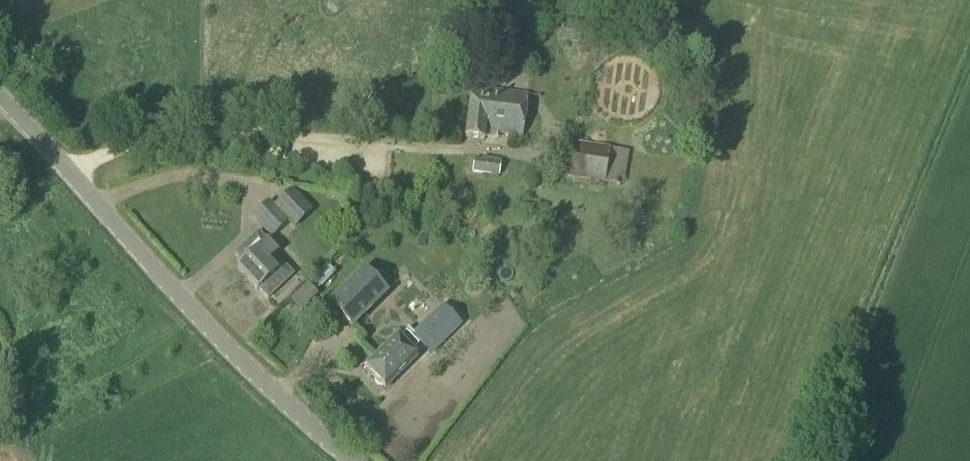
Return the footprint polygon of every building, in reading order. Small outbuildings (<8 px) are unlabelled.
[(531,62),(537,17),(516,15),(512,48),(492,46),(491,57),(531,62)] [(589,45),(590,20),(561,18),(559,43),(589,45)] [(520,137),(526,97),(472,89),(465,139),(483,141),(484,132),(520,137)] [(604,184),(609,148),(565,142),(560,178),(604,184)] [(498,177),(500,163),(473,160),(472,174),(498,177)] [(311,211),(291,191),(274,208),(268,201),(251,218),(272,239),(287,224),(292,230),(311,211)] [(258,291),(267,300),(294,275),(275,256),(278,253),(257,232),(233,255),(241,263),(235,269),(257,292),(258,291)] [(321,289),(335,274),(326,265),(312,280),(321,289)] [(380,286),(362,269),(326,305),(352,331),(388,294),(396,285),(389,278),(380,286)] [(459,329),(438,308),(412,334),(407,329),(364,371),(385,392),(418,359),(416,356),(424,349),(431,356),(459,329)]
